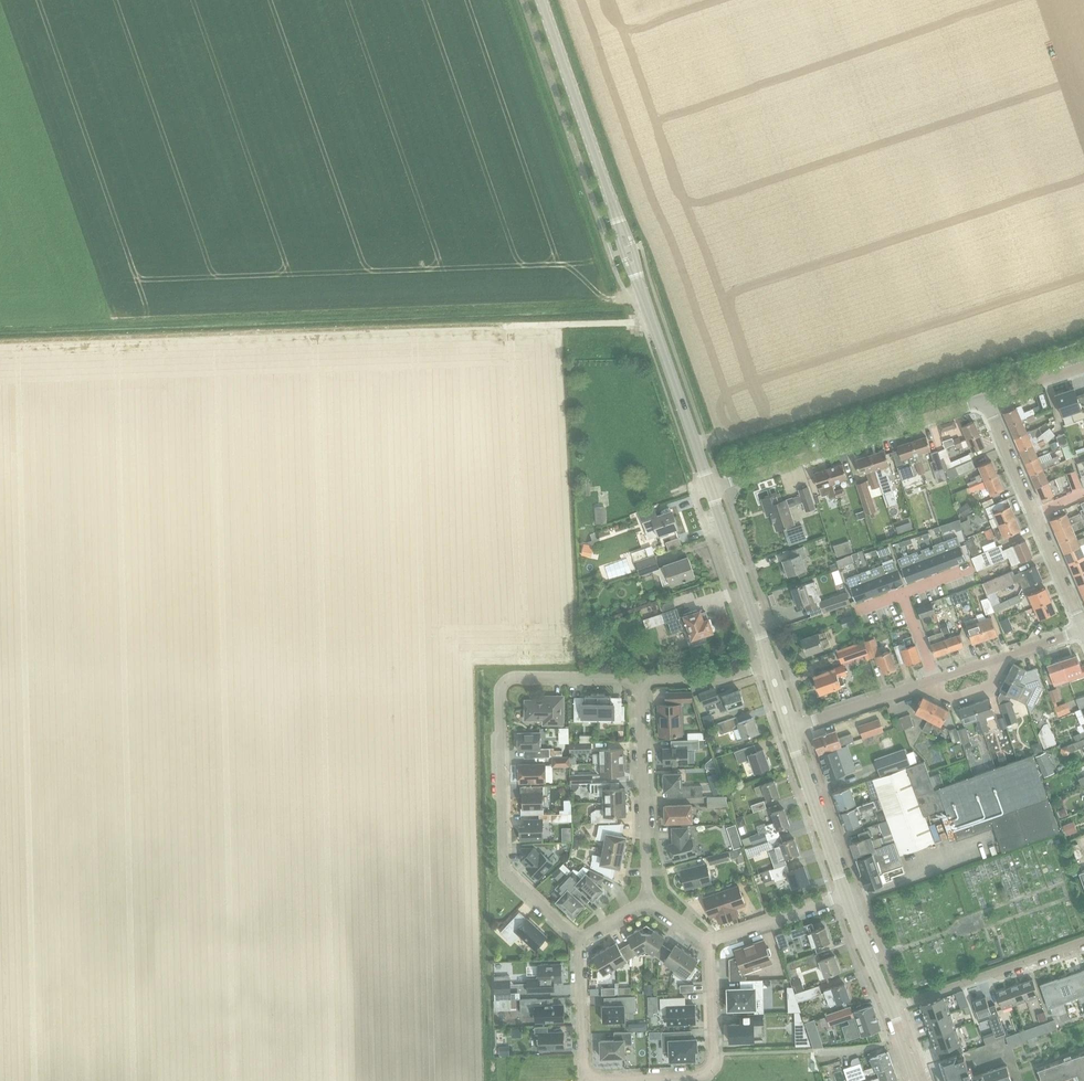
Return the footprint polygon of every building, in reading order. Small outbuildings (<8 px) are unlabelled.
[(1046,388),(1034,392),(1040,411),(1052,407),(1046,388)] [(1055,395),(1063,416),(1065,425),(1074,422),(1083,419),(1083,393),(1077,396),(1074,389),(1074,388),(1055,395)] [(1003,413),(1009,425),(1021,420),(1035,414),(1032,408),(1024,412),(1020,405),(1003,413)] [(1021,420),(1009,425),(1014,438),(1027,433),(1021,420)] [(961,427),(966,439),(979,434),(974,421),(961,427)] [(947,422),(939,425),(941,432),(949,429),(947,422)] [(1027,433),(1014,438),(1019,450),(1032,445),(1038,442),(1044,439),(1046,443),(1055,435),(1051,429),(1048,429),(1041,434),(1039,427),(1027,433)] [(1062,446),(1068,443),(1065,433),(1057,437),(1060,447),(1062,446)] [(972,452),(974,451),(984,447),(979,434),(966,439),(967,439),(962,442),(962,441),(955,444),(957,449),(963,446),(964,448),(969,446),(972,452)] [(917,468),(923,466),(921,461),(923,460),(921,453),(930,450),(926,437),(912,442),(918,461),(915,462),(917,468)] [(918,461),(912,442),(897,446),(898,450),(892,452),(895,463),(901,481),(916,476),(912,464),(915,462),(919,475),(925,473),(923,466),(917,468),(915,462),(918,461)] [(1074,457),(1069,443),(1068,443),(1062,446),(1067,459),(1074,457)] [(1032,445),(1019,450),(1025,462),(1037,457),(1032,445)] [(884,451),(869,455),(880,487),(882,494),(886,506),(897,502),(888,475),(892,474),(889,465),(888,461),(885,455),(884,451)] [(931,453),(933,461),(931,462),(934,472),(943,469),(940,460),(941,459),(939,451),(931,453)] [(1037,457),(1025,462),(1030,475),(1043,470),(1050,467),(1055,464),(1058,463),(1060,462),(1058,457),(1052,459),(1049,452),(1037,457)] [(869,455),(855,460),(858,471),(859,475),(866,472),(869,480),(857,484),(866,511),(867,515),(877,512),(868,486),(871,485),(872,490),(880,487),(869,455)] [(945,471),(954,467),(971,460),(969,455),(947,464),(944,458),(941,459),(940,460),(943,469),(944,469),(945,471)] [(975,468),(971,460),(954,467),(958,476),(975,468)] [(966,483),(968,487),(970,487),(997,475),(991,461),(978,467),(981,474),(974,476),(976,479),(966,483)] [(842,464),(827,469),(832,484),(847,479),(842,464)] [(813,474),(816,484),(818,489),(819,488),(822,496),(828,494),(830,500),(837,498),(835,492),(832,484),(827,469),(813,474)] [(1043,470),(1030,475),(1036,487),(1048,482),(1043,470)] [(1073,489),(1080,487),(1075,472),(1068,474),(1073,489)] [(990,495),(991,494),(1003,489),(997,475),(970,487),(972,492),(981,487),(982,490),(987,488),(990,495)] [(1048,482),(1036,487),(1041,500),(1051,495),(1053,494),(1060,491),(1055,479),(1048,482)] [(591,494),(590,483),(581,484),(582,495),(591,494)] [(777,530),(787,527),(794,524),(789,507),(803,502),(806,511),(814,508),(807,487),(799,490),(800,495),(782,501),(779,494),(762,499),(767,515),(771,514),(777,530)] [(990,520),(993,527),(1015,517),(1007,498),(995,504),(990,506),(995,518),(990,520)] [(984,508),(990,506),(995,504),(993,499),(982,503),(984,508)] [(606,507),(595,508),(597,524),(608,524),(606,507)] [(660,534),(667,532),(677,528),(671,511),(657,516),(654,508),(642,513),(647,528),(657,525),(660,534)] [(1054,531),(1083,518),(1083,514),(1081,515),(1080,514),(1069,519),(1067,513),(1063,514),(1050,520),(1054,531)] [(998,540),(1003,537),(1020,530),(1015,517),(993,527),(998,540)] [(1059,542),(1077,534),(1076,530),(1083,527),(1083,518),(1054,531),(1059,542)] [(960,519),(952,522),(955,529),(956,531),(962,529),(960,519)] [(968,519),(961,523),(966,535),(974,531),(968,519)] [(903,524),(895,527),(897,533),(905,531),(903,524)] [(991,529),(984,531),(988,539),(994,536),(991,529)] [(1064,552),(1083,544),(1083,538),(1079,540),(1077,534),(1059,542),(1064,552)] [(957,536),(945,541),(954,565),(966,560),(957,536)] [(666,544),(669,551),(682,546),(680,539),(666,544)] [(849,541),(834,546),(837,556),(853,551),(849,541)] [(945,541),(933,545),(942,569),(954,565),(945,541)] [(1009,558),(1012,565),(1032,557),(1025,541),(1003,550),(1001,545),(999,547),(998,546),(987,550),(988,551),(972,558),(977,571),(1009,558)] [(591,557),(594,546),(584,544),(582,555),(591,557)] [(1064,552),(1068,564),(1083,557),(1083,551),(1082,546),(1083,545),(1083,544),(1064,552)] [(933,545),(922,550),(931,574),(942,569),(933,545)] [(652,546),(646,549),(649,557),(655,555),(652,546)] [(787,574),(787,575),(797,572),(798,577),(806,574),(801,559),(806,557),(802,546),(788,551),(791,558),(782,561),(784,567),(782,568),(785,574),(787,574)] [(977,547),(970,549),(972,556),(979,553),(977,547)] [(883,548),(877,550),(880,557),(886,555),(883,548)] [(922,550),(910,554),(919,578),(931,574),(922,550)] [(910,554),(898,559),(907,583),(919,578),(910,554)] [(851,555),(837,560),(839,568),(854,562),(851,555)] [(688,558),(677,561),(666,565),(666,566),(658,569),(654,557),(636,564),(640,576),(653,571),(654,573),(660,576),(664,587),(694,576),(688,558)] [(1068,564),(1073,574),(1083,570),(1083,557),(1068,564)] [(894,560),(882,565),(891,589),(903,584),(894,560)] [(882,565),(871,569),(880,593),(891,589),(882,565)] [(1023,588),(1032,584),(1042,580),(1036,566),(1014,575),(1012,570),(982,583),(987,594),(1016,582),(1020,580),(1023,588)] [(871,569),(859,574),(868,598),(880,593),(871,569)] [(839,570),(832,572),(834,578),(841,576),(839,570)] [(1073,574),(1078,585),(1083,583),(1083,570),(1073,574)] [(859,574),(847,578),(855,602),(868,598),(859,574)] [(804,585),(792,589),(798,606),(805,603),(807,610),(817,607),(823,605),(826,612),(851,603),(847,593),(822,601),(821,602),(814,581),(805,584),(804,585)] [(1028,595),(1033,607),(1050,600),(1045,588),(1028,595)] [(993,607),(995,612),(995,613),(1022,601),(1020,595),(993,607)] [(988,597),(980,600),(985,615),(994,612),(988,597)] [(1033,607),(1034,609),(1039,619),(1056,612),(1050,600),(1033,607)] [(593,604),(596,613),(601,611),(597,602),(593,604)] [(931,603),(918,607),(921,618),(935,614),(931,603)] [(679,617),(676,609),(663,613),(666,623),(669,622),(672,631),(687,626),(692,638),(688,640),(690,647),(707,641),(705,635),(713,632),(709,619),(708,619),(706,612),(701,613),(700,611),(679,617)] [(982,613),(976,615),(977,617),(979,622),(985,639),(997,635),(994,625),(991,617),(987,619),(982,613)] [(843,627),(857,622),(854,615),(847,618),(844,619),(841,620),(843,627)] [(956,617),(950,619),(954,634),(959,633),(956,617)] [(977,617),(964,621),(966,626),(968,633),(972,644),(985,639),(979,622),(977,617)] [(1008,617),(999,621),(1004,633),(1013,630),(1008,617)] [(947,622),(940,624),(943,632),(944,635),(951,632),(947,622)] [(806,654),(817,650),(830,646),(825,631),(801,640),(806,654)] [(943,632),(928,637),(931,644),(935,656),(949,651),(945,639),(944,635),(943,632)] [(1021,643),(1032,641),(1030,632),(1019,634),(1021,643)] [(952,637),(945,639),(949,651),(964,646),(960,636),(960,634),(952,637)] [(876,637),(865,641),(864,641),(864,643),(868,653),(870,658),(874,657),(877,665),(880,664),(883,673),(896,669),(890,651),(881,654),(876,637)] [(864,643),(836,653),(840,663),(868,653),(864,643)] [(904,643),(893,646),(899,664),(905,662),(906,665),(920,661),(915,644),(906,647),(904,643)] [(1080,667),(1076,656),(1061,660),(1068,680),(1069,681),(1083,676),(1083,666),(1080,667)] [(1061,660),(1047,665),(1053,684),(1068,680),(1061,660)] [(1028,671),(1013,663),(1007,677),(1032,690),(1026,702),(1026,703),(1030,713),(1043,689),(1036,668),(1028,671)] [(820,693),(844,684),(841,676),(846,674),(843,666),(824,673),(814,676),(820,693)] [(1032,690),(1007,677),(1000,691),(1011,697),(1012,696),(1026,703),(1026,702),(1032,690)] [(700,694),(703,704),(704,707),(722,701),(725,700),(729,710),(729,711),(730,712),(731,713),(733,714),(735,713),(737,711),(737,709),(737,707),(744,704),(739,690),(734,691),(733,689),(717,695),(714,689),(700,694)] [(1057,689),(1049,691),(1053,702),(1061,700),(1057,689)] [(659,706),(659,717),(659,725),(660,736),(682,736),(681,706),(683,705),(683,702),(692,701),(692,692),(666,693),(666,705),(659,706)] [(583,722),(583,719),(598,719),(598,696),(585,695),(585,703),(573,703),(573,704),(574,704),(574,715),(574,722),(583,722)] [(613,719),(613,722),(622,722),(622,717),(624,717),(624,706),(622,706),(622,704),(623,704),(623,703),(611,703),(611,696),(598,696),(598,719),(613,719)] [(1083,707),(1083,696),(1076,699),(1079,709),(1083,707)] [(562,724),(562,709),(562,697),(544,697),(544,702),(532,702),(530,702),(529,703),(527,704),(526,706),(526,708),(526,710),(526,711),(526,719),(544,719),(544,724),(562,724)] [(923,697),(915,712),(928,719),(936,704),(923,697)] [(1001,730),(1007,728),(1004,718),(999,720),(996,713),(994,713),(989,699),(974,704),(983,732),(989,730),(986,724),(988,723),(986,716),(993,714),(996,722),(998,722),(1001,730)] [(1000,704),(1007,725),(1017,721),(1011,701),(1000,704)] [(1067,702),(1054,707),(1058,717),(1071,711),(1067,702)] [(931,729),(934,723),(940,726),(949,711),(936,704),(928,719),(928,720),(922,730),(929,734),(932,729),(931,729)] [(974,704),(958,709),(963,724),(976,720),(978,726),(975,727),(978,734),(983,732),(974,704)] [(710,714),(702,717),(705,726),(713,723),(710,714)] [(914,726),(910,715),(895,721),(897,726),(902,724),(904,730),(914,726)] [(737,717),(717,723),(721,734),(734,730),(738,740),(758,733),(752,718),(739,723),(737,717)] [(883,731),(879,719),(859,726),(863,738),(883,731)] [(1077,727),(1080,734),(1074,737),(1076,742),(1083,739),(1083,738),(1083,724),(1077,727)] [(949,730),(954,743),(960,741),(956,728),(949,730)] [(958,730),(963,744),(970,741),(965,728),(958,730)] [(813,738),(819,753),(853,741),(851,734),(838,738),(836,730),(813,738)] [(1052,732),(1039,737),(1044,748),(1056,743),(1052,732)] [(534,757),(546,757),(550,757),(549,749),(541,749),(540,733),(518,733),(518,751),(534,750),(534,757)] [(663,765),(675,765),(688,764),(688,749),(705,749),(704,739),(691,740),(680,740),(680,748),(663,748),(663,765)] [(1076,742),(1068,746),(1071,752),(1083,746),(1083,739),(1083,740),(1083,739),(1076,742)] [(970,741),(963,744),(965,749),(972,746),(970,741)] [(570,753),(592,752),(592,743),(569,744),(570,753)] [(754,745),(744,749),(734,752),(738,763),(750,759),(755,773),(770,767),(764,750),(757,752),(754,745)] [(1061,748),(1061,752),(1064,755),(1068,755),(1071,752),(1068,746),(1068,745),(1061,748)] [(819,755),(828,780),(845,774),(842,768),(850,765),(843,747),(819,755)] [(600,750),(600,763),(626,762),(626,756),(624,755),(624,749),(600,750)] [(904,749),(875,760),(880,775),(910,764),(904,749)] [(553,766),(569,766),(569,757),(563,757),(563,751),(550,751),(550,756),(553,756),(553,766)] [(905,873),(902,862),(899,855),(935,843),(925,816),(945,809),(957,841),(994,828),(1003,852),(1060,832),(1032,755),(944,787),(934,790),(929,777),(924,761),(873,779),(880,799),(878,799),(882,809),(883,808),(893,834),(894,840),(893,840),(894,842),(875,849),(871,850),(872,855),(878,869),(883,883),(893,879),(892,877),(905,873)] [(601,776),(614,776),(625,775),(624,769),(626,767),(626,762),(600,763),(601,776)] [(546,782),(545,764),(519,765),(519,783),(546,782)] [(1051,766),(1042,771),(1044,777),(1054,773),(1051,766)] [(749,767),(741,769),(744,783),(752,781),(749,767)] [(564,778),(565,771),(554,769),(552,776),(564,778)] [(681,773),(675,773),(664,774),(664,792),(675,791),(676,798),(703,797),(703,786),(682,786),(681,773)] [(939,773),(929,777),(934,790),(944,787),(939,773)] [(571,784),(590,783),(593,783),(593,774),(571,775),(571,784)] [(871,801),(878,799),(871,780),(864,782),(871,801)] [(765,801),(769,799),(780,796),(774,781),(753,788),(755,794),(761,792),(765,801)] [(604,803),(626,802),(626,800),(628,798),(627,794),(625,793),(625,789),(620,789),(619,782),(593,783),(590,783),(591,793),(596,796),(603,796),(604,803)] [(720,784),(711,788),(714,795),(723,792),(720,784)] [(531,786),(520,786),(520,794),(523,794),(523,809),(521,809),(521,815),(539,815),(544,815),(544,808),(543,808),(542,794),(544,794),(544,786),(531,786)] [(839,810),(849,806),(855,804),(849,787),(833,793),(839,810)] [(707,809),(729,808),(725,796),(707,797),(707,809)] [(878,810),(882,809),(878,799),(840,813),(846,830),(862,824),(859,814),(877,807),(878,810)] [(764,801),(752,805),(754,812),(767,808),(764,801)] [(592,823),(606,822),(617,822),(617,815),(626,815),(626,811),(628,809),(628,805),(626,804),(626,802),(604,803),(604,809),(596,810),(591,813),(592,823)] [(691,805),(676,805),(665,806),(665,822),(692,822),(691,805)] [(1065,808),(1058,811),(1061,818),(1068,815),(1065,808)] [(781,834),(779,829),(790,826),(784,809),(771,814),(774,823),(766,826),(766,823),(757,826),(759,834),(742,840),(745,848),(758,844),(766,841),(765,840),(781,834)] [(551,822),(569,822),(573,822),(572,814),(568,814),(560,814),(551,815),(551,822)] [(520,840),(532,840),(543,839),(542,820),(525,820),(525,826),(520,826),(520,840)] [(1077,832),(1074,822),(1063,826),(1066,836),(1077,832)] [(604,849),(625,853),(626,843),(624,843),(626,837),(618,836),(620,824),(599,825),(596,839),(606,841),(604,849)] [(735,825),(727,827),(730,836),(738,834),(735,825)] [(674,861),(684,858),(696,855),(692,839),(689,840),(688,828),(672,829),(673,844),(669,845),(674,861)] [(894,840),(893,834),(872,842),(868,830),(857,834),(860,840),(850,844),(855,856),(871,850),(875,849),(894,842),(893,840),(894,840)] [(799,853),(794,839),(784,842),(782,835),(766,841),(758,844),(760,851),(768,848),(769,850),(775,848),(779,860),(799,853)] [(1078,844),(1072,846),(1076,859),(1082,857),(1078,844)] [(990,847),(993,856),(998,854),(995,846),(990,847)] [(539,879),(546,871),(553,864),(541,853),(540,854),(533,848),(532,848),(521,848),(521,861),(528,867),(527,868),(539,879)] [(623,862),(625,853),(604,849),(602,857),(593,855),(591,867),(610,877),(612,866),(620,868),(621,862),(623,862)] [(742,849),(729,852),(732,861),(736,859),(737,863),(745,861),(742,849)] [(711,864),(729,859),(727,852),(709,857),(711,864)] [(878,869),(872,855),(857,860),(862,874),(861,874),(861,875),(878,869)] [(766,884),(775,881),(788,877),(792,888),(809,882),(804,867),(790,871),(787,863),(762,872),(766,884)] [(604,876),(594,872),(590,869),(581,879),(573,871),(572,872),(564,864),(560,868),(568,876),(568,877),(581,889),(593,900),(603,889),(599,886),(604,876)] [(686,889),(696,886),(711,883),(706,864),(681,871),(686,889)] [(559,880),(565,873),(559,868),(553,875),(559,880)] [(883,883),(878,869),(861,875),(866,889),(867,888),(867,889),(883,884),(883,883)] [(574,895),(581,889),(568,877),(556,889),(563,895),(557,901),(573,917),(584,905),(574,895)] [(710,918),(716,915),(719,923),(738,917),(735,909),(745,905),(741,895),(739,889),(719,896),(718,893),(703,898),(710,918)] [(535,950),(547,937),(527,918),(520,926),(513,919),(500,932),(508,940),(515,931),(535,950)] [(812,949),(820,946),(830,942),(825,927),(815,930),(812,923),(790,931),(792,937),(806,933),(812,949)] [(646,955),(646,933),(647,925),(628,936),(631,942),(625,946),(632,958),(638,954),(646,955)] [(653,955),(659,959),(666,947),(661,943),(665,937),(647,925),(646,933),(646,955),(653,955)] [(790,946),(785,933),(775,936),(780,950),(790,946)] [(747,950),(746,947),(735,951),(737,958),(730,960),(731,981),(742,980),(746,980),(743,973),(762,966),(761,964),(771,960),(764,941),(753,945),(754,947),(747,950)] [(605,950),(615,968),(632,958),(625,946),(620,949),(616,943),(605,950)] [(666,947),(659,959),(675,970),(687,952),(676,945),(672,951),(666,947)] [(615,968),(605,950),(593,957),(601,969),(598,971),(598,979),(606,980),(611,976),(609,972),(615,968)] [(675,970),(686,977),(698,960),(687,952),(675,970)] [(835,956),(824,960),(818,962),(816,954),(798,961),(787,964),(790,971),(808,964),(809,968),(819,965),(823,977),(840,971),(835,956)] [(528,992),(540,992),(551,992),(551,986),(554,982),(562,982),(561,964),(539,965),(539,975),(536,979),(528,979),(528,992)] [(1083,994),(1083,989),(1078,973),(1057,981),(1057,980),(1041,985),(1049,1008),(1065,1003),(1064,1001),(1083,994)] [(494,977),(495,994),(511,993),(510,976),(494,977)] [(797,993),(805,991),(801,978),(793,981),(797,993)] [(729,1007),(729,1009),(755,1008),(755,998),(763,998),(762,980),(741,981),(741,989),(728,989),(728,1000),(727,1000),(727,1007),(729,1007)] [(1039,996),(1036,990),(1033,980),(1020,984),(1026,1001),(1039,996)] [(680,985),(680,992),(694,992),(694,984),(680,985)] [(829,1006),(840,1003),(850,999),(845,984),(830,989),(830,988),(823,991),(826,999),(829,1006)] [(1020,984),(1008,988),(1014,1005),(1026,1001),(1020,984)] [(819,986),(805,991),(797,993),(795,994),(798,1002),(822,994),(819,986)] [(1002,1009),(1014,1005),(1008,988),(996,993),(1002,1009)] [(956,993),(955,993),(961,1009),(964,1008),(968,1006),(963,991),(956,993)] [(603,1006),(603,1022),(610,1022),(610,1023),(617,1023),(617,1021),(625,1021),(625,1013),(636,1012),(635,996),(618,997),(618,1005),(603,1006)] [(989,1007),(985,996),(973,1001),(974,1003),(972,1004),(979,1022),(989,1019),(995,1036),(1005,1033),(995,1005),(989,1007)] [(926,1021),(950,1012),(949,1008),(948,1009),(944,997),(921,1005),(926,1021)] [(520,999),(521,1012),(536,1012),(536,1021),(563,1020),(563,1013),(564,1013),(564,1006),(563,1006),(562,1004),(538,1005),(538,998),(520,999)] [(684,998),(660,999),(661,1014),(667,1013),(668,1025),(695,1023),(694,1005),(685,1005),(684,998)] [(495,999),(494,1000),(494,1010),(511,1010),(511,999),(495,999)] [(798,1002),(788,1002),(788,1010),(798,1010),(798,1002)] [(658,1005),(647,1005),(647,1032),(659,1032),(658,1005)] [(827,1016),(821,1019),(823,1026),(829,1023),(830,1025),(848,1019),(849,1024),(848,1025),(852,1038),(861,1035),(861,1036),(880,1029),(873,1006),(853,1013),(851,1007),(827,1015),(827,1016)] [(932,1038),(956,1029),(950,1012),(926,1021),(932,1038)] [(729,1024),(730,1042),(738,1042),(738,1043),(745,1043),(745,1041),(754,1041),(753,1026),(763,1025),(763,1015),(741,1015),(741,1024),(729,1024)] [(815,1018),(805,1021),(813,1044),(822,1040),(815,1018)] [(1006,1037),(1009,1046),(1027,1040),(1023,1031),(1017,1033),(1013,1019),(1003,1023),(1008,1037),(1006,1037)] [(1055,1021),(1048,1023),(1036,1027),(1039,1036),(1058,1030),(1055,1021)] [(539,1034),(540,1050),(564,1049),(563,1032),(548,1033),(548,1027),(535,1027),(535,1034),(539,1034)] [(1039,1036),(1036,1027),(1023,1031),(1027,1040),(1028,1040),(1030,1045),(1039,1042),(1037,1037),(1039,1036)] [(962,1052),(963,1052),(960,1043),(961,1043),(956,1029),(932,1038),(937,1053),(947,1049),(950,1056),(962,1052)] [(633,1043),(633,1030),(615,1030),(615,1038),(601,1039),(602,1056),(610,1055),(612,1057),(616,1057),(618,1055),(626,1055),(625,1043),(633,1043)] [(662,1033),(663,1052),(670,1051),(670,1060),(674,1060),(674,1062),(683,1062),(683,1060),(695,1059),(694,1050),(697,1050),(696,1039),(691,1039),(690,1032),(662,1033)] [(807,1033),(796,1033),(796,1044),(808,1043),(807,1033)] [(654,1072),(669,1072),(668,1059),(660,1059),(660,1040),(648,1040),(648,1050),(654,1050),(654,1072)] [(565,1051),(538,1051),(538,1059),(565,1059),(565,1051)] [(843,1070),(847,1080),(856,1080),(866,1078),(865,1075),(877,1071),(893,1065),(888,1052),(870,1058),(873,1067),(863,1070),(861,1064),(843,1070)] [(940,1060),(947,1080),(1009,1080),(1012,1080),(1006,1065),(976,1076),(972,1065),(967,1066),(962,1052),(950,1056),(940,1059),(941,1060),(940,1060)] [(1071,1057),(1064,1059),(1065,1060),(1037,1070),(1041,1080),(1042,1080),(1046,1079),(1047,1080),(1058,1080),(1076,1075),(1078,1080),(1082,1080),(1083,1080),(1083,1053),(1078,1055),(1080,1059),(1073,1061),(1071,1057)] [(852,1060),(850,1064),(851,1063),(852,1066),(860,1063),(858,1057),(852,1060)] [(868,1080),(898,1080),(893,1065),(877,1071),(879,1077),(868,1080)]
